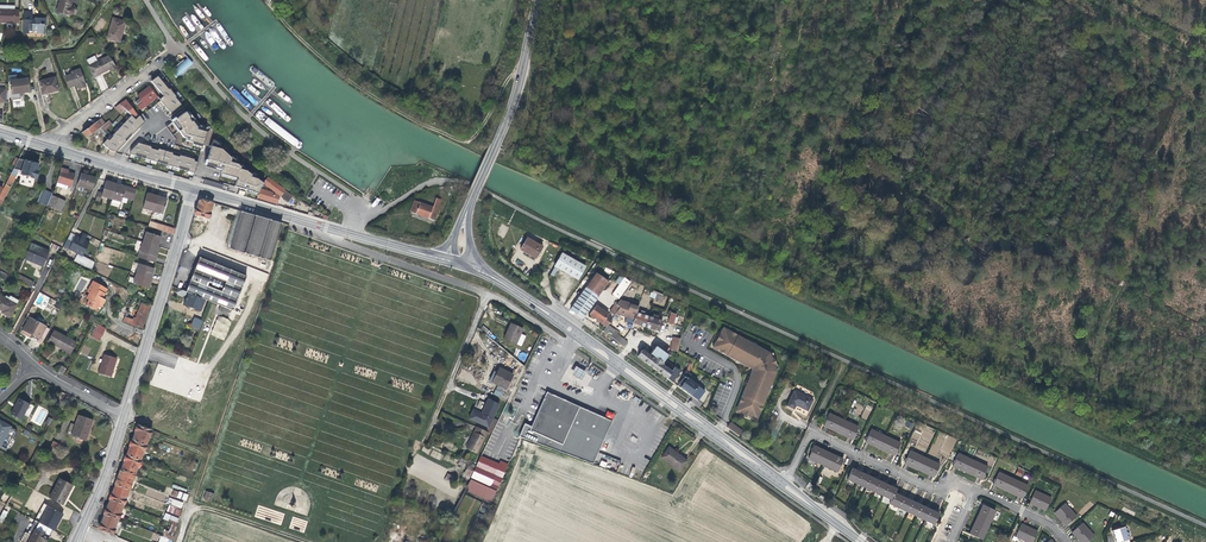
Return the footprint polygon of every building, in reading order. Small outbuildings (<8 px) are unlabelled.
[(72,0),(59,0),(56,12),(69,15),(71,15),(72,14),(73,12),(73,9),(72,8),(71,7),(72,0)] [(19,23),(19,10),(15,10),(6,10),(6,5),(0,5),(0,23),(19,23)] [(46,25),(46,18),(32,18),(32,11),(23,11),(23,34),(32,34),(32,31),(36,31),(36,33),(43,34),(43,25),(46,25)] [(123,33),(126,21),(113,17),(106,38),(120,43),(123,33)] [(110,71),(117,67),(108,55),(88,66),(94,77),(104,72),(109,69),(110,71)] [(188,65),(191,63),(189,59),(185,62),(184,61),(172,71),(177,77),(185,70),(185,68),(188,65)] [(79,89),(86,86),(82,76),(80,68),(74,71),(75,72),(65,76),(69,87),(78,84),(79,89)] [(158,76),(152,80),(165,95),(161,99),(171,112),(182,104),(171,88),(169,89),(158,76)] [(58,91),(55,77),(39,81),(42,94),(54,92),(58,91)] [(9,80),(11,100),(20,99),(20,94),(23,93),(30,92),(28,78),(17,79),(9,80)] [(157,96),(149,86),(137,95),(139,98),(135,102),(141,109),(145,105),(157,96)] [(138,117),(126,99),(119,104),(125,110),(131,115),(135,119),(138,117)] [(119,104),(114,107),(121,114),(125,110),(119,104)] [(187,111),(173,120),(188,139),(194,141),(193,143),(203,146),(209,131),(199,128),(187,111)] [(135,119),(131,115),(103,143),(110,150),(109,155),(115,157),(116,151),(144,122),(140,115),(135,119)] [(99,128),(103,133),(112,124),(109,120),(105,123),(101,118),(82,132),(86,137),(99,128)] [(263,181),(215,138),(207,165),(217,168),(217,167),(224,169),(222,176),(234,179),(233,185),(246,189),(245,191),(256,194),(258,187),(263,181)] [(198,160),(139,142),(130,151),(130,155),(195,172),(198,160)] [(0,195),(0,199),(3,200),(18,170),(21,171),(20,174),(36,178),(38,171),(36,170),(37,167),(38,164),(19,159),(3,188),(0,195)] [(66,169),(61,168),(57,182),(68,185),(71,186),(75,174),(68,172),(66,172),(66,169)] [(78,186),(93,190),(96,178),(81,174),(78,186)] [(292,196),(267,177),(263,183),(263,184),(276,193),(260,189),(257,198),(277,204),(280,196),(288,202),(292,196)] [(222,189),(223,185),(206,180),(205,184),(222,189)] [(116,184),(106,181),(102,193),(101,196),(111,199),(116,184)] [(136,190),(116,184),(111,199),(121,202),(123,197),(127,198),(134,200),(136,190)] [(37,202),(47,206),(47,205),(48,204),(53,193),(43,189),(37,202)] [(153,211),(157,196),(147,193),(143,208),(153,211)] [(52,195),(47,205),(61,211),(66,201),(52,195)] [(167,198),(157,196),(153,211),(163,214),(167,198)] [(435,220),(441,199),(436,198),(433,206),(414,199),(409,211),(435,220)] [(208,218),(213,203),(201,199),(198,200),(194,214),(208,218)] [(225,247),(230,249),(241,211),(238,210),(236,218),(234,217),(225,247)] [(270,261),(281,223),(241,211),(230,249),(270,261)] [(154,228),(174,234),(175,229),(150,221),(149,222),(155,224),(154,228)] [(146,232),(143,241),(158,246),(161,236),(146,232)] [(67,239),(63,246),(82,256),(89,242),(76,235),(72,242),(67,239)] [(542,246),(527,238),(520,250),(535,258),(542,246)] [(138,257),(155,263),(160,247),(158,246),(143,241),(138,257)] [(31,243),(24,258),(42,266),(49,251),(31,243)] [(561,253),(554,266),(577,279),(585,266),(561,253)] [(228,308),(233,310),(246,276),(199,257),(185,291),(205,299),(212,302),(221,305),(228,308)] [(136,273),(151,278),(154,268),(139,264),(136,273)] [(18,273),(15,279),(31,288),(34,282),(22,276),(18,273)] [(133,283),(148,288),(151,278),(136,273),(133,283)] [(570,309),(582,318),(608,282),(596,273),(570,309)] [(620,276),(617,280),(620,283),(612,294),(618,299),(630,282),(624,278),(620,276)] [(88,300),(86,304),(96,310),(98,305),(101,307),(105,300),(103,298),(107,289),(93,280),(87,291),(89,293),(86,298),(88,300)] [(205,299),(185,291),(178,288),(176,292),(182,295),(182,294),(185,295),(186,294),(187,295),(183,304),(200,311),(205,299)] [(4,314),(10,317),(17,304),(8,299),(0,295),(0,309),(2,311),(5,312),(4,314)] [(8,299),(17,304),(19,301),(10,296),(8,299)] [(609,312),(614,315),(615,314),(634,320),(633,323),(659,331),(662,321),(658,320),(659,316),(653,315),(652,318),(645,316),(646,312),(640,311),(639,314),(636,313),(638,307),(619,301),(617,304),(615,302),(614,304),(615,305),(609,312)] [(133,319),(124,317),(124,318),(123,321),(142,328),(149,306),(141,303),(136,318),(133,317),(133,319)] [(607,334),(624,347),(627,342),(618,335),(619,333),(608,324),(612,319),(607,315),(608,314),(596,305),(589,314),(606,327),(603,331),(607,334)] [(667,323),(673,325),(676,314),(670,312),(667,323)] [(218,315),(210,335),(224,340),(232,321),(218,315)] [(23,330),(31,334),(39,338),(46,327),(43,325),(35,320),(29,318),(23,329),(23,330)] [(191,326),(200,329),(203,321),(194,318),(191,326)] [(526,336),(520,334),(523,329),(511,323),(504,338),(516,344),(521,347),(526,336)] [(100,340),(106,328),(98,324),(91,336),(100,340)] [(483,325),(480,329),(488,335),(491,332),(483,325)] [(722,328),(712,346),(716,348),(716,350),(723,353),(744,365),(750,368),(751,371),(737,407),(738,407),(736,412),(755,419),(757,415),(758,415),(764,401),(773,377),(776,371),(774,365),(776,365),(773,357),(771,358),(769,352),(727,329),(726,330),(722,328)] [(53,330),(48,341),(71,353),(76,342),(53,330)] [(678,350),(680,339),(673,337),(670,350),(678,352),(678,350)] [(88,355),(91,348),(83,345),(80,352),(88,355)] [(672,370),(671,371),(661,364),(668,355),(655,346),(649,355),(642,350),(637,357),(672,382),(680,371),(674,367),(672,370)] [(517,358),(524,361),(527,355),(520,351),(517,358)] [(104,354),(103,359),(101,363),(98,373),(111,377),(117,358),(104,354)] [(677,386),(697,401),(705,391),(687,378),(691,365),(689,364),(684,377),(677,386)] [(586,372),(576,366),(571,374),(581,380),(586,372)] [(499,368),(497,372),(494,371),(489,381),(493,383),(506,389),(513,375),(499,368)] [(160,393),(150,389),(140,415),(150,419),(160,393)] [(812,400),(794,391),(787,406),(793,409),(795,405),(800,407),(807,410),(812,400)] [(524,423),(520,435),(594,463),(601,445),(612,421),(585,409),(546,392),(531,427),(524,423)] [(19,398),(11,414),(21,420),(29,404),(19,398)] [(492,419),(493,418),(499,404),(488,398),(481,414),(492,419)] [(28,417),(34,406),(30,404),(25,415),(28,417)] [(866,406),(861,417),(866,420),(872,409),(866,406)] [(858,427),(829,413),(823,426),(852,439),(858,427)] [(79,415),(71,436),(85,441),(88,430),(89,431),(93,419),(79,415)] [(48,417),(45,423),(49,426),(53,419),(48,417)] [(487,432),(491,434),(498,420),(493,418),(492,419),(486,431),(487,432)] [(0,445),(11,427),(0,421),(0,445)] [(739,436),(743,431),(731,421),(727,427),(739,436)] [(113,534),(151,430),(137,424),(134,431),(135,431),(132,439),(131,439),(129,445),(129,446),(126,454),(125,454),(123,460),(124,460),(112,493),(111,493),(109,499),(106,508),(105,507),(103,514),(104,514),(101,522),(100,522),(97,529),(113,534)] [(477,454),(487,432),(486,431),(476,427),(471,437),(465,448),(467,449),(477,454)] [(914,429),(911,440),(917,443),(921,431),(914,429)] [(900,443),(871,430),(865,442),(894,455),(900,443)] [(53,442),(49,450),(54,453),(59,445),(53,442)] [(843,459),(814,446),(811,453),(808,458),(837,472),(840,466),(843,459)] [(669,447),(661,458),(679,471),(687,460),(681,456),(681,457),(678,454),(673,451),(673,450),(669,447)] [(939,464),(910,451),(904,463),(933,477),(939,464)] [(987,467),(958,454),(952,466),(981,479),(987,467)] [(502,478),(504,479),(510,465),(500,461),(499,464),(480,456),(475,467),(476,467),(471,480),(489,487),(491,483),(499,486),(502,478)] [(428,486),(448,490),(450,481),(444,480),(444,483),(438,481),(437,485),(433,484),(434,479),(437,479),(439,468),(428,466),(427,468),(421,467),(419,476),(429,479),(428,486)] [(891,500),(895,493),(896,489),(853,469),(848,480),(891,500)] [(651,472),(647,470),(642,480),(645,481),(651,472)] [(1027,486),(998,472),(993,485),(1022,498),(1027,486)] [(445,478),(450,482),(454,477),(448,473),(445,478)] [(53,491),(65,498),(67,495),(67,496),(73,485),(60,478),(53,491)] [(173,489),(171,496),(186,501),(188,494),(173,489)] [(62,505),(65,498),(53,491),(49,498),(62,505)] [(204,498),(206,499),(205,501),(207,502),(208,500),(211,501),(214,494),(206,491),(204,498)] [(1035,491),(1029,503),(1045,510),(1051,498),(1035,491)] [(938,513),(895,493),(891,500),(890,504),(934,524),(938,513)] [(167,503),(169,504),(166,511),(180,516),(182,510),(181,509),(183,503),(169,498),(167,503)] [(1065,503),(1054,513),(1066,526),(1076,516),(1065,503)] [(995,511),(983,505),(969,534),(981,539),(995,511)] [(173,539),(179,517),(165,513),(163,520),(172,522),(169,531),(164,530),(163,536),(173,539)] [(1072,532),(1080,541),(1087,541),(1094,536),(1082,523),(1072,532)] [(1021,524),(1015,537),(1026,541),(1032,541),(1037,531),(1021,524)] [(1124,527),(1112,531),(1115,541),(1129,541),(1124,527)] [(32,535),(28,541),(41,541),(43,541),(46,541),(49,536),(35,529),(32,535)] [(32,535),(25,531),(20,541),(22,541),(28,541),(32,535)]
